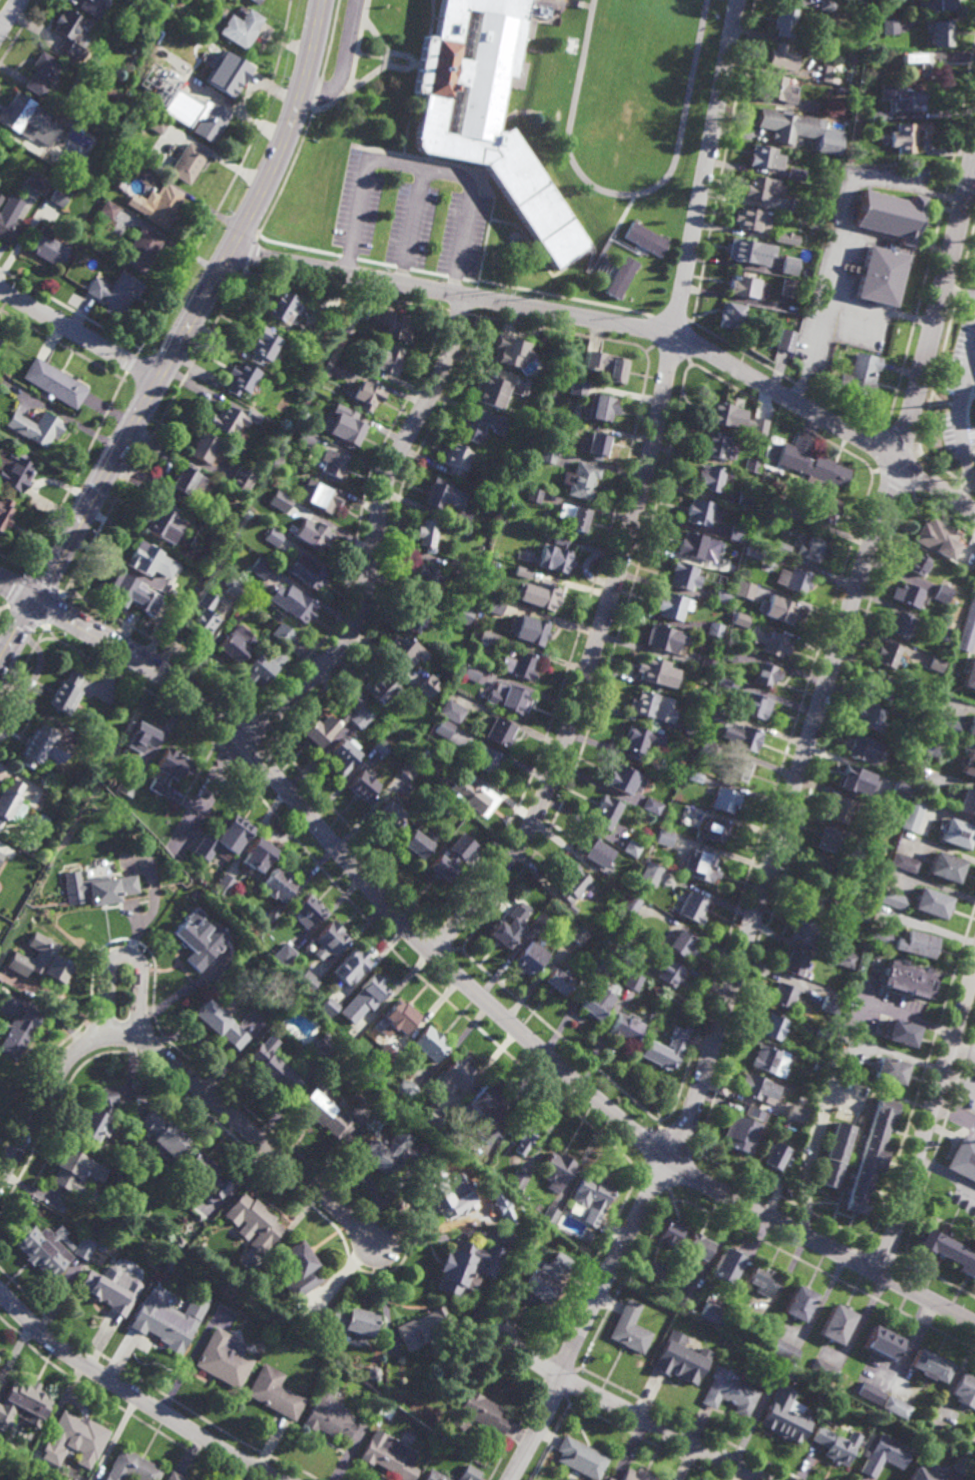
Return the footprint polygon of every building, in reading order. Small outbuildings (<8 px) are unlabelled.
[(82,6),(85,0),(111,0),(109,3),(110,4),(108,8),(107,7),(104,11),(100,8),(99,10),(103,12),(101,17),(82,6)] [(434,18),(424,75),(424,77),(416,123),(423,137),(488,149),(557,252),(572,244),(591,231),(512,111),(497,115),(506,76),(522,79),(524,65),(515,63),(522,26),(535,29),(539,6),(526,3),(527,0),(438,0),(434,18)] [(817,10),(819,0),(838,0),(837,1),(840,1),(838,13),(835,12),(835,13),(817,10)] [(934,1),(934,0),(957,0),(957,2),(954,3),(954,11),(932,12),(932,13),(928,13),(917,13),(916,1),(934,1)] [(791,38),(772,35),(777,6),(796,9),(791,38)] [(86,21),(80,30),(84,32),(77,44),(89,51),(82,62),(59,48),(65,38),(53,30),(57,24),(55,23),(60,14),(63,16),(67,9),(86,21)] [(254,31),(256,33),(243,51),(216,34),(228,15),(238,21),(246,9),(261,19),(254,31)] [(434,18),(425,16),(414,74),(424,75),(434,18)] [(882,36),(880,21),(896,20),(897,34),(882,36)] [(950,48),(930,48),(929,33),(924,33),(924,22),(949,22),(950,48)] [(818,46),(806,44),(808,32),(820,34),(818,46)] [(785,53),(797,55),(794,72),(767,67),(769,56),(766,56),(766,51),(770,51),(770,50),(774,50),(776,43),(787,45),(785,53)] [(251,68),(231,102),(202,83),(210,70),(205,66),(211,55),(217,59),(222,50),(251,68)] [(53,89),(48,86),(42,97),(25,88),(37,67),(34,65),(42,51),(64,64),(57,76),(59,78),(53,89)] [(944,53),(944,62),(931,63),(932,77),(921,77),(921,74),(913,74),(913,71),(902,72),(902,54),(944,53)] [(135,66),(130,63),(134,56),(139,59),(135,66)] [(820,80),(808,77),(809,70),(822,73),(820,80)] [(785,85),(796,87),(792,105),(760,99),(764,81),(765,74),(787,78),(785,85)] [(184,97),(170,88),(178,75),(192,84),(184,97)] [(901,92),(924,91),(924,112),(895,113),(895,111),(893,110),(893,106),(895,105),(895,104),(893,104),(893,101),(895,101),(894,87),(901,87),(901,92)] [(848,98),(840,96),(841,88),(849,89),(848,98)] [(24,138),(0,124),(0,112),(4,105),(7,106),(15,92),(36,104),(30,114),(36,118),(41,110),(55,118),(46,133),(32,124),(24,138)] [(207,105),(208,102),(230,116),(211,146),(190,133),(203,112),(198,109),(203,102),(207,105)] [(780,115),(781,110),(790,112),(789,116),(801,118),(801,117),(817,120),(815,133),(818,134),(819,129),(843,133),(839,157),(815,153),(817,140),(796,136),(794,147),(771,143),(773,131),(756,128),(759,109),(775,112),(775,114),(780,115)] [(869,122),(869,114),(883,113),(883,121),(869,122)] [(159,137),(145,128),(153,116),(167,125),(159,137)] [(54,137),(47,133),(56,118),(63,122),(54,137)] [(931,136),(923,137),(922,132),(915,132),(915,145),(914,146),(914,155),(891,155),(890,140),(897,140),(897,124),(930,124),(931,136)] [(206,156),(186,187),(166,174),(175,160),(173,159),(177,152),(179,153),(185,143),(206,156)] [(782,172),(748,167),(752,145),(778,150),(777,155),(785,157),(782,172)] [(136,178),(121,170),(129,156),(144,165),(136,178)] [(801,183),(786,179),(789,168),(803,172),(801,183)] [(44,196),(25,183),(32,172),(51,184),(44,196)] [(777,197),(770,196),(769,202),(743,198),(744,191),(740,190),(742,183),(747,184),(748,177),(779,182),(777,197)] [(180,191),(178,194),(181,195),(171,211),(176,214),(167,230),(134,211),(141,198),(149,203),(160,183),(162,185),(164,181),(180,191)] [(63,206),(49,198),(56,186),(70,194),(63,206)] [(907,200),(909,192),(922,195),(909,244),(897,241),(898,236),(851,224),(860,188),(907,200)] [(109,219),(97,211),(105,197),(118,205),(109,219)] [(802,213),(788,211),(790,197),(804,200),(802,213)] [(769,231),(738,225),(739,219),(734,218),(735,210),(740,211),(741,204),(773,210),(769,231)] [(10,242),(0,236),(0,211),(21,223),(10,242)] [(659,259),(668,241),(630,222),(621,239),(659,259)] [(54,230),(51,236),(70,247),(58,266),(24,247),(36,227),(38,229),(42,223),(54,230)] [(140,271),(118,258),(139,223),(161,237),(140,271)] [(785,242),(774,240),(776,231),(787,233),(785,242)] [(770,243),(777,244),(775,253),(769,252),(769,255),(771,255),(769,265),(727,258),(729,250),(725,250),(726,242),(731,243),(732,235),(770,241),(770,243)] [(886,246),(887,243),(892,244),(891,248),(905,252),(893,303),(853,293),(866,241),(886,246)] [(796,274),(779,271),(782,255),(799,257),(796,274)] [(619,300),(635,262),(621,256),(605,294),(619,300)] [(133,298),(129,296),(117,317),(103,309),(107,302),(102,299),(104,295),(101,294),(99,298),(85,290),(94,274),(108,283),(106,287),(108,289),(110,285),(109,285),(118,268),(142,283),(133,298)] [(745,270),(746,268),(759,271),(758,275),(761,275),(760,280),(768,281),(765,296),(757,294),(756,297),(728,291),(732,272),(733,273),(734,268),(745,270)] [(795,298),(778,294),(781,276),(798,280),(795,298)] [(287,323),(266,311),(279,286),(295,295),(287,308),(293,311),(287,323)] [(747,303),(745,314),(759,316),(756,329),(742,326),(741,330),(718,325),(723,300),(726,301),(727,299),(747,303)] [(410,340),(383,336),(385,327),(382,326),(381,327),(378,327),(378,324),(372,323),(374,307),(392,310),(391,313),(413,316),(410,340)] [(338,333),(330,328),(334,321),(342,325),(338,333)] [(267,358),(265,357),(260,365),(248,358),(252,351),(249,350),(253,344),(249,342),(252,336),(251,336),(258,323),(266,328),(266,329),(279,337),(267,358)] [(790,352),(774,347),(781,327),(796,332),(790,352)] [(510,331),(510,330),(514,330),(514,332),(526,334),(525,343),(527,343),(526,352),(508,348),(507,353),(496,351),(497,346),(494,345),(496,336),(499,337),(501,329),(510,331)] [(393,373),(390,372),(388,377),(380,373),(382,369),(377,367),(378,363),(372,361),(376,348),(383,351),(386,344),(402,350),(393,373)] [(604,351),(604,353),(624,356),(622,366),(624,366),(623,373),(621,373),(620,380),(603,377),(605,368),(583,364),(586,347),(604,351)] [(877,369),(876,369),(873,380),(874,381),(870,396),(835,387),(839,372),(848,374),(854,350),(881,357),(877,369)] [(76,408),(21,375),(34,354),(89,387),(76,408)] [(259,370),(247,392),(241,389),(238,396),(225,389),(229,382),(226,381),(230,374),(226,372),(230,363),(235,366),(238,359),(259,370)] [(510,383),(500,409),(474,399),(478,389),(475,388),(479,376),(482,378),(484,373),(510,383)] [(526,395),(520,393),(519,395),(511,391),(512,390),(510,389),(516,375),(531,381),(526,395)] [(584,396),(568,392),(571,377),(587,380),(584,396)] [(381,387),(381,389),(385,391),(381,401),(377,399),(374,406),(372,406),(370,412),(359,407),(362,401),(350,396),(355,385),(356,385),(357,382),(359,383),(361,379),(381,387)] [(595,392),(617,397),(615,405),(619,406),(617,414),(612,412),(610,421),(586,416),(591,392),(595,392)] [(747,408),(745,418),(752,419),(753,417),(768,419),(765,434),(749,431),(750,426),(745,425),(743,424),(742,428),(708,421),(709,414),(705,413),(707,406),(711,406),(712,399),(735,404),(734,406),(747,408)] [(354,419),(365,424),(355,445),(353,444),(351,449),(342,445),(344,439),(320,428),(326,415),(333,419),(336,413),(331,411),(335,402),(357,413),(354,419)] [(247,408),(259,414),(255,422),(249,419),(245,426),(237,421),(232,431),(238,434),(236,438),(230,435),(229,435),(204,422),(209,412),(216,415),(222,403),(244,414),(247,408)] [(509,420),(502,436),(492,432),(493,428),(485,425),(478,443),(457,434),(465,414),(466,415),(467,413),(472,415),(471,417),(474,418),(478,408),(509,420)] [(65,422),(55,439),(52,437),(46,448),(4,424),(13,409),(35,422),(43,409),(65,422)] [(548,424),(540,422),(542,416),(549,418),(548,424)] [(208,464),(186,452),(198,429),(216,439),(214,441),(219,444),(208,464)] [(311,445),(298,438),(303,429),(316,435),(311,445)] [(605,455),(601,454),(600,459),(592,457),(593,454),(585,452),(585,451),(577,450),(580,434),(589,436),(590,430),(609,434),(605,455)] [(725,458),(702,454),(707,430),(730,434),(725,458)] [(812,440),(807,457),(813,460),(815,454),(833,461),(832,463),(850,469),(846,481),(847,481),(845,489),(826,482),(823,490),(804,484),(807,475),(776,464),(783,443),(792,446),(796,435),(812,440)] [(460,448),(471,452),(463,470),(461,469),(459,472),(463,473),(461,479),(445,472),(447,466),(438,462),(442,454),(441,454),(443,447),(445,448),(449,439),(462,445),(460,448)] [(553,463),(538,459),(541,445),(557,449),(553,463)] [(21,493),(0,481),(0,447),(8,452),(9,450),(16,454),(19,450),(27,454),(25,458),(33,462),(30,468),(34,470),(21,493)] [(343,469),(344,470),(340,479),(320,470),(324,461),(320,459),(325,447),(349,457),(343,469)] [(759,473),(744,470),(747,457),(761,460),(759,473)] [(598,478),(594,477),(593,480),(595,480),(594,486),(591,485),(590,488),(595,489),(592,501),(565,493),(568,484),(560,481),(563,470),(572,472),(576,459),(601,466),(598,478)] [(195,467),(193,471),(194,472),(194,473),(205,479),(197,492),(192,489),(188,497),(166,485),(179,463),(183,465),(185,461),(195,467)] [(720,492),(700,488),(701,484),(695,483),(698,469),(701,469),(702,463),(726,468),(720,492)] [(305,474),(298,470),(301,465),(307,469),(305,474)] [(243,493),(227,483),(237,466),(253,475),(243,493)] [(454,508),(439,502),(437,508),(423,502),(426,494),(424,494),(426,488),(428,489),(431,480),(433,481),(435,477),(450,483),(449,487),(466,493),(460,508),(464,510),(465,508),(471,510),(465,525),(450,519),(454,508)] [(319,484),(319,483),(339,492),(329,514),(309,504),(315,492),(310,489),(314,482),(319,484)] [(538,503),(524,499),(528,486),(542,490),(538,503)] [(267,503),(284,513),(292,500),(275,490),(267,503)] [(750,507),(736,504),(739,491),(753,494),(750,507)] [(840,500),(835,514),(836,514),(833,523),(808,515),(809,509),(804,507),(807,498),(813,500),(816,492),(840,500)] [(4,525),(0,532),(0,498),(1,498),(3,495),(13,501),(10,507),(13,509),(9,516),(12,518),(8,527),(4,525)] [(783,515),(769,510),(774,496),(788,501),(783,515)] [(293,515),(283,508),(290,497),(300,503),(293,515)] [(710,526),(686,521),(688,514),(685,513),(688,503),(691,504),(693,497),(716,502),(710,526)] [(175,509),(172,515),(187,523),(183,529),(179,526),(169,543),(143,529),(147,522),(144,520),(149,511),(152,513),(156,506),(158,507),(161,501),(175,509)] [(572,506),(573,504),(589,509),(582,532),(580,531),(578,536),(567,533),(568,528),(566,527),(568,519),(556,515),(559,502),(572,506)] [(958,533),(954,541),(959,544),(950,560),(938,553),(937,554),(913,540),(923,522),(922,521),(924,518),(925,519),(926,517),(928,518),(929,516),(958,533)] [(314,522),(315,520),(329,528),(328,530),(333,533),(328,542),(324,539),(322,543),(320,542),(315,549),(302,541),(304,538),(295,532),(304,517),(314,522)] [(431,519),(436,520),(434,529),(437,533),(436,537),(434,538),(433,547),(434,547),(434,553),(424,552),(425,545),(417,544),(418,536),(413,535),(415,525),(420,526),(421,518),(428,519),(428,517),(431,518),(431,519)] [(741,542),(728,538),(732,525),(745,529),(741,542)] [(275,547),(263,539),(271,527),(283,535),(275,547)] [(699,558),(677,552),(681,536),(684,537),(686,530),(706,536),(699,558)] [(564,550),(573,552),(571,559),(574,560),(572,567),(569,566),(567,573),(546,568),(537,566),(539,558),(538,557),(541,547),(542,547),(543,543),(559,548),(559,545),(551,542),(554,534),(568,538),(564,550)] [(824,551),(826,552),(824,557),(821,555),(818,563),(811,561),(811,562),(806,560),(806,559),(801,557),(801,556),(796,554),(800,542),(806,544),(809,536),(827,543),(824,551)] [(151,570),(147,576),(124,563),(130,554),(128,553),(131,548),(132,549),(138,539),(146,544),(146,542),(153,546),(153,548),(160,552),(159,554),(175,563),(166,579),(151,570)] [(786,555),(774,550),(778,542),(789,546),(786,555)] [(759,559),(744,554),(748,544),(763,549),(759,559)] [(929,577),(923,574),(921,577),(905,567),(915,551),(931,560),(930,561),(936,565),(929,577)] [(312,562),(313,560),(328,571),(324,578),(326,579),(322,585),(319,584),(315,590),(285,570),(297,552),(312,562)] [(271,566),(257,556),(247,570),(262,580),(271,566)] [(458,575),(445,569),(450,558),(463,563),(458,575)] [(699,587),(693,585),(691,591),(670,585),(674,570),(671,569),(674,560),(698,567),(696,574),(702,576),(699,587)] [(438,583),(435,582),(426,599),(408,590),(414,576),(413,576),(420,562),(440,571),(439,572),(443,574),(438,583)] [(509,572),(500,570),(501,564),(510,566),(509,572)] [(526,578),(513,574),(515,565),(529,569),(526,578)] [(789,572),(791,568),(811,575),(808,582),(810,583),(808,589),(805,588),(802,595),(783,588),(784,586),(774,582),(779,568),(789,572)] [(161,596),(149,616),(131,606),(133,603),(128,600),(123,608),(109,599),(114,592),(111,590),(112,589),(109,587),(112,583),(115,585),(121,573),(161,596)] [(238,601),(223,590),(226,586),(223,583),(229,575),(247,588),(238,601)] [(551,586),(559,589),(552,612),(530,604),(537,582),(540,582),(541,578),(552,582),(551,586)] [(946,605),(933,599),(944,578),(955,584),(953,589),(954,590),(946,605)] [(752,599),(735,594),(739,580),(756,584),(752,598),(752,599)] [(909,585),(910,583),(914,585),(913,586),(924,590),(917,609),(896,600),(896,599),(891,597),(895,587),(900,589),(902,582),(909,585)] [(316,606),(303,624),(284,610),(283,611),(267,600),(277,586),(284,591),(288,585),(316,606)] [(727,604),(714,601),(717,587),(731,591),(727,604)] [(204,640),(186,627),(200,608),(194,603),(204,590),(217,599),(208,612),(218,619),(204,640)] [(691,611),(685,609),(681,622),(658,615),(660,610),(655,609),(660,595),(664,596),(665,591),(694,600),(691,611)] [(973,592),(974,593),(974,636),(970,653),(957,649),(973,592)] [(499,616),(481,609),(486,594),(504,600),(499,616)] [(797,619),(794,618),(791,627),(776,621),(776,619),(764,614),(769,601),(768,600),(770,595),(798,606),(795,613),(798,615),(797,619)] [(422,627),(421,626),(417,634),(401,626),(405,617),(404,617),(412,600),(431,609),(422,627)] [(897,613),(897,611),(915,619),(906,640),(886,631),(894,611),(897,613)] [(747,627),(732,622),(736,612),(750,617),(747,627)] [(468,627),(456,621),(460,613),(472,618),(468,627)] [(541,647),(519,640),(524,624),(523,623),(525,616),(549,624),(541,647)] [(721,637),(707,634),(711,621),(725,625),(721,637)] [(285,646),(270,634),(280,622),(295,634),(285,646)] [(254,638),(245,648),(247,650),(234,664),(215,648),(231,629),(232,630),(238,623),(254,638)] [(656,624),(656,623),(667,626),(667,627),(691,634),(688,644),(680,642),(677,654),(649,647),(650,645),(646,644),(651,623),(656,624)] [(948,643),(934,636),(940,623),(954,629),(948,643)] [(768,629),(778,633),(777,634),(787,637),(785,641),(790,643),(788,647),(791,648),(789,651),(787,651),(785,656),(781,655),(780,657),(760,650),(763,644),(756,642),(756,643),(748,640),(752,628),(766,634),(768,629)] [(494,646),(486,643),(484,647),(477,644),(478,640),(477,640),(480,630),(498,636),(494,646)] [(421,662),(416,658),(408,669),(407,668),(401,675),(388,665),(394,658),(387,652),(402,633),(427,654),(421,662)] [(902,648),(898,659),(901,660),(899,666),(895,664),(893,669),(876,663),(879,656),(876,654),(879,646),(882,648),(885,641),(902,648)] [(734,662),(723,659),(726,652),(724,651),(727,642),(739,647),(734,662)] [(261,687),(254,681),(252,684),(245,678),(248,675),(242,669),(257,651),(268,660),(276,650),(285,657),(261,687)] [(535,663),(533,671),(535,671),(531,681),(497,668),(502,655),(513,659),(517,650),(537,658),(535,663)] [(708,669),(700,667),(704,655),(712,657),(708,669)] [(942,674),(928,668),(933,655),(947,661),(942,674)] [(667,668),(669,669),(668,672),(676,674),(673,685),(664,682),(663,685),(639,679),(641,672),(636,670),(639,661),(644,662),(646,656),(668,662),(667,668)] [(971,656),(974,657),(974,690),(962,686),(971,656)] [(475,683),(460,676),(466,661),(481,667),(475,683)] [(779,681),(774,679),(771,687),(754,682),(761,661),(777,667),(776,670),(782,672),(779,681)] [(77,688),(82,691),(69,715),(48,704),(62,680),(64,682),(71,670),(83,677),(77,688)] [(400,689),(394,696),(392,694),(381,706),(360,686),(366,680),(372,685),(384,673),(400,689)] [(429,699),(417,688),(430,674),(441,685),(429,699)] [(887,701),(867,693),(875,674),(890,681),(887,688),(892,689),(887,701)] [(730,688),(716,683),(719,675),(733,680),(730,688)] [(525,712),(521,711),(519,715),(497,706),(506,684),(528,693),(526,697),(531,699),(525,712)] [(934,698),(924,695),(927,687),(937,691),(934,698)] [(354,711),(342,700),(354,688),(365,699),(354,711)] [(674,700),(671,710),(675,711),(671,724),(666,722),(665,723),(633,713),(634,712),(628,710),(631,698),(635,699),(638,689),(674,700)] [(707,704),(693,701),(696,689),(710,692),(707,704)] [(773,700),(769,712),(768,712),(765,721),(741,713),(743,707),(735,704),(739,694),(747,697),(748,692),(773,700)] [(457,725),(437,714),(447,699),(466,710),(457,725)] [(885,712),(881,723),(888,725),(884,735),(857,724),(860,715),(857,714),(859,710),(862,712),(865,704),(885,712)] [(360,731),(348,720),(361,706),(372,717),(360,731)] [(724,722),(708,717),(712,707),(727,713),(724,722)] [(973,713),(974,714),(974,737),(966,734),(973,713)] [(338,727),(317,749),(301,734),(313,721),(317,724),(326,715),(338,727)] [(958,737),(934,728),(938,715),(963,724),(958,737)] [(511,741),(509,740),(508,742),(510,743),(508,747),(507,746),(506,749),(484,737),(495,716),(515,727),(512,734),(515,735),(511,741)] [(922,731),(908,725),(911,717),(925,722),(922,731)] [(447,739),(433,731),(440,718),(454,725),(447,739)] [(136,724),(137,722),(159,733),(150,749),(143,746),(139,753),(125,746),(130,736),(131,737),(132,734),(126,731),(131,721),(136,724)] [(698,736),(685,732),(688,721),(701,725),(698,736)] [(52,731),(49,737),(53,739),(51,741),(52,741),(40,763),(39,763),(38,765),(35,764),(32,770),(19,762),(18,763),(21,757),(20,756),(21,754),(20,753),(22,751),(23,749),(24,746),(25,747),(26,745),(23,744),(26,738),(28,739),(34,729),(36,731),(40,724),(52,731)] [(661,746),(660,748),(649,745),(648,749),(646,749),(644,756),(642,755),(640,762),(628,758),(630,751),(624,749),(628,736),(626,736),(629,724),(665,735),(661,746)] [(763,732),(756,752),(735,745),(736,744),(728,741),(733,727),(740,729),(742,725),(763,732)] [(880,744),(872,765),(847,755),(850,748),(845,746),(848,737),(854,740),(856,734),(880,744)] [(346,742),(349,739),(358,747),(355,751),(360,755),(341,778),(332,770),(340,760),(330,752),(341,738),(346,742)] [(383,757),(372,748),(380,738),(391,747),(383,757)] [(713,756),(699,752),(703,740),(717,744),(713,756)] [(946,761),(923,753),(927,740),(951,747),(946,761)] [(501,757),(498,763),(500,764),(492,776),(473,765),(473,766),(468,763),(473,754),(471,754),(474,748),(476,750),(479,744),(501,757)] [(188,774),(182,770),(176,781),(169,776),(164,784),(165,785),(160,795),(148,788),(154,777),(161,781),(165,775),(155,769),(167,747),(180,755),(180,757),(194,764),(188,774)] [(907,762),(893,757),(897,747),(910,753),(907,762)] [(969,750),(974,752),(974,778),(961,773),(964,766),(960,765),(964,756),(967,757),(969,750)] [(746,784),(724,776),(732,755),(753,763),(746,784)] [(411,780),(400,770),(408,761),(419,770),(411,780)] [(640,775),(629,796),(606,784),(610,777),(609,776),(612,771),(614,772),(618,764),(640,775)] [(862,772),(856,788),(859,789),(858,792),(855,791),(854,793),(836,786),(840,777),(837,776),(839,772),(842,773),(844,768),(845,769),(847,766),(862,772)] [(369,806),(358,798),(357,799),(352,796),(354,793),(347,788),(361,770),(379,785),(373,792),(378,796),(369,806)] [(701,783),(688,779),(690,770),(703,775),(701,783)] [(480,816),(462,803),(464,801),(455,794),(458,789),(454,787),(465,772),(482,784),(481,785),(492,794),(488,799),(490,800),(484,808),(485,809),(480,816)] [(131,797),(116,789),(126,773),(140,781),(131,797)] [(3,822),(0,828),(0,793),(2,789),(6,791),(13,779),(24,785),(17,798),(20,799),(18,803),(26,807),(17,824),(9,819),(7,823),(3,822)] [(908,799),(911,785),(894,782),(891,796),(908,799)] [(737,808),(734,807),(731,815),(710,807),(718,786),(742,794),(737,808)] [(965,788),(974,792),(974,817),(973,816),(972,818),(969,817),(970,815),(957,811),(965,788)] [(437,809),(427,802),(434,791),(444,798),(437,809)] [(609,832),(591,823),(598,809),(596,808),(603,795),(623,805),(609,832)] [(845,826),(827,818),(823,816),(828,803),(832,805),(835,795),(854,803),(845,826)] [(658,815),(642,807),(647,797),(663,805),(658,815)] [(684,812),(671,808),(673,799),(687,804),(684,812)] [(399,831),(396,828),(394,830),(387,824),(385,825),(374,816),(388,800),(405,814),(401,819),(406,823),(399,831)] [(914,833),(900,826),(909,801),(924,806),(914,833)] [(239,821),(240,818),(246,822),(244,824),(252,830),(242,844),(240,844),(232,857),(220,848),(217,851),(215,850),(213,852),(214,853),(214,856),(213,858),(211,857),(210,857),(205,863),(191,853),(204,834),(214,841),(222,829),(218,827),(223,820),(227,823),(232,816),(239,821)] [(731,824),(728,831),(730,831),(727,838),(726,838),(724,845),(703,838),(705,831),(701,829),(704,822),(708,823),(710,817),(731,824)] [(948,818),(974,828),(974,831),(973,836),(974,836),(973,842),(971,841),(968,851),(940,841),(948,818)] [(847,836),(841,852),(834,849),(832,854),(816,848),(820,836),(818,835),(820,830),(822,831),(824,827),(847,836)] [(671,847),(656,842),(660,829),(675,833),(671,847)] [(423,838),(428,831),(437,837),(432,845),(433,846),(421,861),(413,855),(412,857),(406,852),(407,851),(401,846),(412,830),(423,838)] [(596,842),(613,853),(602,870),(591,862),(590,863),(588,862),(589,861),(575,852),(579,845),(576,843),(580,838),(584,840),(588,833),(598,839),(596,842)] [(263,843),(264,841),(269,844),(267,846),(276,852),(260,875),(255,872),(256,870),(251,867),(250,870),(240,863),(246,854),(245,854),(253,843),(254,843),(257,839),(263,843)] [(460,860),(456,857),(450,865),(456,870),(446,883),(440,877),(438,879),(433,875),(435,873),(429,869),(438,856),(444,861),(451,853),(447,850),(456,839),(469,848),(460,860)] [(635,858),(623,850),(630,839),(642,847),(635,858)] [(882,855),(868,850),(872,840),(885,845),(882,855)] [(714,868),(716,869),(715,871),(721,873),(719,879),(713,877),(711,884),(690,877),(691,874),(683,872),(688,855),(693,857),(695,848),(718,855),(714,868)] [(958,885),(927,874),(935,852),(965,863),(958,885)] [(916,874),(892,866),(896,853),(920,861),(916,874)] [(826,886),(808,879),(816,857),(835,864),(826,886)] [(655,886),(640,879),(648,861),(664,869),(655,886)] [(576,900),(575,899),(571,904),(558,894),(567,883),(563,879),(567,874),(565,873),(573,863),(581,869),(579,871),(591,881),(576,900)] [(280,874),(282,871),(294,880),(292,882),(297,885),(282,904),(274,898),(272,900),(265,895),(267,892),(261,887),(275,869),(280,874)] [(227,893),(226,892),(221,899),(211,891),(225,873),(235,881),(227,893)] [(138,894),(120,896),(121,904),(91,908),(89,894),(83,894),(85,903),(68,906),(65,884),(88,880),(89,884),(97,883),(97,878),(107,877),(108,881),(116,880),(116,878),(136,875),(138,894)] [(950,915),(947,914),(944,921),(913,910),(921,888),(952,899),(950,905),(953,906),(950,915)] [(822,920),(816,917),(815,919),(797,911),(807,889),(831,899),(822,920)] [(905,911),(880,902),(884,890),(909,898),(905,911)] [(515,900),(509,896),(512,892),(517,896),(515,900)] [(704,910),(702,914),(705,915),(701,924),(678,912),(688,892),(709,902),(704,910)] [(642,902),(633,915),(621,907),(630,893),(642,902)] [(310,925),(308,923),(305,927),(294,917),(298,913),(295,910),(308,895),(324,910),(310,925)] [(871,907),(865,904),(867,899),(873,901),(871,907)] [(529,908),(526,912),(527,913),(521,921),(524,923),(507,946),(500,941),(497,944),(493,941),(495,937),(487,931),(498,917),(505,922),(509,916),(507,914),(511,910),(512,911),(516,905),(518,906),(521,902),(529,908)] [(574,913),(568,908),(571,904),(577,909),(574,913)] [(270,922),(265,916),(273,908),(278,913),(270,922)] [(209,925),(205,929),(221,943),(221,946),(218,950),(216,950),(203,964),(189,951),(191,949),(171,930),(182,917),(185,919),(195,909),(202,915),(200,916),(209,925)] [(540,934),(529,925),(540,912),(551,921),(540,934)] [(346,940),(346,939),(332,955),(327,950),(320,958),(313,952),(320,943),(314,938),(331,917),(343,928),(341,930),(349,937),(346,940)] [(814,948),(789,939),(792,930),(790,929),(792,922),(795,923),(797,918),(828,929),(823,942),(817,940),(814,948)] [(580,945),(566,934),(576,922),(590,934),(580,945)] [(626,942),(613,934),(619,924),(633,931),(626,942)] [(692,953),(688,951),(684,958),(666,946),(679,927),(697,939),(693,944),(696,947),(692,953)] [(935,942),(939,944),(937,952),(933,951),(932,957),(893,947),(896,936),(904,938),(907,927),(937,936),(935,942)] [(73,969),(68,977),(66,976),(63,980),(50,973),(49,975),(45,973),(44,974),(42,973),(40,977),(30,971),(28,976),(25,975),(23,977),(6,968),(14,953),(26,960),(27,956),(33,960),(34,961),(39,952),(27,946),(35,932),(60,946),(53,958),(73,969)] [(530,975),(523,970),(522,972),(516,968),(518,966),(512,961),(530,938),(548,952),(530,975)] [(283,966),(271,956),(284,941),(296,952),(283,966)] [(358,949),(360,947),(367,953),(365,955),(370,960),(347,984),(332,969),(354,945),(358,949)] [(801,976),(780,968),(784,957),(787,959),(792,947),(809,954),(801,976)] [(851,969),(836,963),(842,949),(857,955),(851,969)] [(602,972),(589,964),(597,950),(610,959),(602,972)] [(897,958),(897,957),(903,959),(903,960),(920,966),(921,964),(926,966),(926,968),(937,971),(928,997),(923,995),(921,1000),(906,995),(907,990),(900,988),(898,993),(883,987),(884,983),(878,981),(886,955),(897,958)] [(684,968),(680,975),(682,977),(679,981),(677,979),(673,986),(655,975),(656,974),(651,971),(657,962),(662,965),(667,957),(684,968)] [(561,971),(564,966),(569,970),(566,974),(573,980),(562,993),(543,978),(548,972),(547,971),(552,965),(553,966),(553,965),(561,971)] [(309,991),(295,979),(304,969),(318,980),(309,991)] [(637,991),(624,985),(630,970),(643,977),(637,991)] [(380,976),(381,974),(385,977),(383,979),(384,980),(383,982),(389,988),(378,1001),(378,1002),(372,1009),(368,1006),(353,1023),(340,1011),(360,987),(361,988),(368,980),(368,979),(375,971),(380,976)] [(799,988),(790,1009),(770,1001),(773,993),(771,992),(774,986),(776,987),(779,979),(799,988)] [(598,1019),(591,1014),(589,1016),(584,1013),(586,1010),(580,1005),(581,1004),(580,1003),(581,1001),(583,1002),(597,983),(614,996),(598,1019)] [(834,1014),(818,1007),(824,993),(840,999),(834,1014)] [(248,1035),(236,1049),(222,1037),(224,1036),(218,1031),(216,1034),(191,1012),(204,996),(229,1018),(237,1025),(236,1026),(248,1035)] [(330,1017),(318,1007),(328,996),(339,1006),(330,1017)] [(404,1003),(406,1002),(421,1014),(404,1034),(396,1026),(394,1028),(387,1022),(389,1020),(383,1015),(398,998),(404,1003)] [(16,1059),(0,1050),(0,1041),(4,1034),(0,1032),(0,1023),(2,1020),(9,1024),(13,1016),(18,1019),(27,1004),(42,1012),(32,1029),(31,1029),(28,1034),(30,1035),(16,1059)] [(781,1041),(760,1032),(764,1022),(765,1023),(770,1011),(790,1020),(781,1041)] [(627,1016),(629,1012),(638,1017),(636,1019),(645,1024),(633,1044),(627,1041),(626,1044),(620,1041),(622,1038),(618,1036),(616,1039),(607,1034),(620,1012),(627,1016)] [(917,1035),(920,1035),(918,1040),(915,1039),(913,1046),(899,1042),(898,1043),(896,1042),(897,1041),(885,1038),(892,1016),(920,1025),(917,1035)] [(434,1030),(435,1030),(445,1038),(442,1041),(449,1046),(435,1062),(412,1043),(428,1024),(434,1030)] [(678,1052),(681,1054),(674,1067),(671,1065),(669,1069),(666,1067),(665,1069),(658,1066),(659,1064),(640,1055),(648,1038),(671,1049),(672,1047),(667,1044),(670,1039),(669,1038),(669,1037),(662,1033),(664,1027),(672,1031),(675,1024),(689,1031),(678,1052)] [(827,1040),(825,1039),(823,1045),(811,1040),(817,1026),(830,1031),(827,1040)] [(326,1061),(310,1047),(325,1029),(341,1042),(326,1061)] [(268,1051),(302,1080),(291,1093),(279,1083),(276,1087),(254,1068),(258,1064),(247,1055),(258,1042),(259,1043),(269,1032),(278,1040),(268,1051)] [(381,1071),(369,1060),(385,1042),(397,1053),(381,1071)] [(787,1058),(789,1059),(783,1076),(751,1064),(754,1056),(755,1056),(760,1043),(789,1054),(787,1058)] [(805,1065),(795,1061),(799,1053),(808,1057),(805,1065)] [(907,1078),(904,1077),(902,1085),(873,1076),(880,1054),(908,1063),(906,1072),(908,1073),(907,1078)] [(463,1065),(465,1067),(467,1064),(476,1071),(460,1090),(456,1087),(450,1094),(433,1080),(441,1071),(443,1073),(448,1067),(447,1066),(454,1057),(459,1061),(462,1057),(467,1060),(463,1065)] [(781,1085),(776,1098),(774,1098),(772,1101),(763,1098),(762,1100),(750,1096),(751,1094),(749,1093),(748,1095),(741,1092),(742,1090),(737,1088),(744,1072),(749,1074),(750,1072),(781,1085)] [(418,1089),(407,1101),(398,1092),(400,1090),(396,1086),(402,1079),(407,1083),(409,1081),(418,1089)] [(354,1126),(340,1142),(327,1130),(328,1129),(322,1123),(320,1126),(296,1105),(318,1081),(329,1091),(324,1097),(354,1126)] [(501,1088),(498,1091),(507,1100),(490,1119),(485,1114),(483,1117),(474,1109),(472,1112),(464,1105),(486,1081),(490,1085),(493,1081),(501,1088)] [(115,1100),(116,1100),(116,1103),(113,1103),(113,1107),(104,1122),(109,1126),(104,1136),(99,1133),(98,1135),(95,1140),(76,1129),(81,1121),(77,1119),(81,1112),(85,1115),(89,1106),(95,1109),(98,1105),(98,1104),(95,1088),(113,1086),(115,1100)] [(890,1100),(897,1102),(893,1117),(890,1116),(887,1125),(890,1126),(888,1133),(885,1132),(881,1145),(886,1147),(879,1172),(873,1170),(868,1186),(872,1187),(870,1193),(867,1192),(864,1199),(867,1200),(862,1215),(855,1213),(854,1216),(848,1214),(849,1211),(843,1208),(877,1096),(885,1099),(886,1096),(891,1097),(890,1100)] [(791,1117),(778,1113),(782,1103),(795,1107),(791,1117)] [(802,1124),(806,1108),(788,1104),(784,1119),(802,1124)] [(446,1117),(438,1127),(425,1117),(433,1106),(433,1107),(446,1117)] [(764,1122),(767,1113),(746,1106),(743,1116),(764,1122)] [(165,1123),(168,1119),(188,1137),(171,1157),(150,1139),(153,1135),(137,1123),(143,1115),(149,1109),(165,1123)] [(762,1123),(750,1153),(732,1146),(732,1147),(728,1146),(728,1145),(725,1144),(728,1136),(723,1134),(730,1118),(734,1120),(737,1113),(762,1123)] [(537,1128),(531,1138),(533,1139),(522,1155),(514,1150),(520,1140),(518,1139),(519,1138),(512,1133),(511,1135),(506,1132),(517,1115),(537,1128)] [(834,1188),(816,1182),(835,1120),(853,1126),(834,1188)] [(487,1144),(478,1136),(487,1124),(497,1132),(487,1144)] [(400,1158),(402,1159),(394,1172),(385,1166),(382,1171),(356,1156),(368,1137),(385,1147),(397,1127),(412,1137),(400,1158)] [(960,1138),(974,1146),(974,1186),(944,1170),(960,1138)] [(780,1169),(765,1162),(776,1141),(791,1149),(780,1169)] [(100,1174),(104,1176),(101,1181),(97,1179),(94,1180),(90,1178),(89,1174),(89,1173),(89,1172),(88,1171),(86,1175),(86,1176),(86,1179),(84,1180),(83,1180),(82,1182),(85,1184),(78,1194),(63,1186),(62,1187),(52,1181),(60,1166),(56,1164),(66,1144),(91,1158),(91,1159),(105,1166),(100,1174)] [(218,1176),(218,1175),(230,1185),(219,1198),(207,1188),(209,1186),(204,1182),(193,1194),(192,1193),(188,1196),(181,1190),(188,1182),(185,1179),(190,1174),(180,1165),(194,1148),(215,1167),(211,1170),(218,1176)] [(557,1155),(558,1153),(568,1158),(576,1163),(563,1185),(562,1185),(557,1193),(545,1186),(549,1181),(544,1178),(546,1175),(539,1171),(550,1151),(557,1155)] [(521,1190),(508,1183),(516,1169),(528,1176),(521,1190)] [(799,1179),(792,1176),(794,1169),(801,1171),(799,1179)] [(595,1182),(597,1180),(613,1188),(604,1207),(598,1204),(595,1210),(601,1213),(593,1227),(580,1221),(588,1206),(590,1207),(592,1202),(589,1200),(587,1205),(587,1204),(585,1208),(578,1204),(575,1211),(570,1208),(573,1202),(570,1200),(582,1175),(595,1182)] [(447,1190),(450,1188),(448,1186),(454,1183),(455,1185),(467,1178),(473,1189),(469,1191),(477,1206),(461,1215),(459,1211),(451,1216),(450,1214),(444,1218),(440,1210),(435,1213),(422,1188),(441,1178),(447,1190)] [(250,1201),(253,1198),(275,1217),(272,1220),(283,1229),(260,1255),(247,1244),(256,1233),(253,1231),(248,1236),(238,1228),(243,1222),(240,1219),(234,1226),(221,1215),(241,1192),(250,1201)] [(553,1223),(541,1218),(547,1205),(559,1211),(553,1223)] [(197,1222),(192,1218),(196,1213),(201,1217),(197,1222)] [(674,1248),(657,1240),(668,1218),(685,1226),(674,1248)] [(75,1246),(71,1249),(59,1237),(56,1240),(73,1257),(68,1262),(68,1261),(51,1279),(35,1263),(32,1265),(26,1259),(28,1256),(16,1244),(33,1226),(40,1232),(43,1228),(44,1228),(45,1228),(48,1228),(52,1232),(51,1234),(52,1235),(54,1233),(54,1232),(53,1231),(61,1224),(68,1231),(65,1234),(64,1235),(75,1246)] [(974,1251),(974,1252),(974,1280),(956,1270),(959,1265),(945,1257),(944,1260),(937,1257),(938,1254),(932,1251),(930,1253),(917,1246),(919,1241),(916,1239),(920,1231),(924,1233),(927,1228),(974,1252),(974,1251)] [(707,1261),(685,1249),(694,1231),(703,1236),(703,1237),(716,1243),(707,1261)] [(87,1260),(73,1253),(82,1236),(96,1243),(87,1260)] [(179,1248),(172,1243),(177,1236),(184,1241),(179,1248)] [(485,1249),(487,1244),(505,1250),(497,1272),(496,1271),(493,1278),(478,1272),(480,1265),(479,1265),(480,1262),(474,1260),(464,1287),(462,1287),(458,1297),(436,1289),(440,1278),(442,1272),(439,1270),(445,1253),(447,1254),(450,1248),(451,1248),(455,1238),(485,1249)] [(293,1300),(283,1285),(296,1276),(280,1252),(300,1239),(318,1265),(315,1267),(323,1280),(293,1300)] [(732,1250),(733,1247),(740,1251),(740,1253),(746,1258),(732,1284),(712,1274),(726,1247),(732,1250)] [(562,1275),(558,1272),(552,1281),(559,1285),(546,1305),(517,1285),(531,1266),(540,1272),(542,1271),(541,1270),(547,1262),(547,1263),(556,1250),(571,1261),(562,1275)] [(662,1279),(650,1273),(656,1261),(668,1267),(662,1279)] [(775,1290),(773,1290),(769,1298),(755,1291),(758,1286),(746,1280),(755,1262),(774,1272),(773,1274),(780,1278),(775,1290)] [(104,1277),(106,1273),(115,1278),(117,1276),(129,1283),(125,1291),(134,1296),(127,1309),(116,1303),(113,1307),(100,1299),(99,1301),(95,1298),(96,1295),(89,1291),(89,1290),(80,1285),(89,1269),(104,1277)] [(689,1304),(685,1302),(682,1309),(673,1304),(677,1298),(676,1297),(685,1280),(699,1288),(689,1304)] [(801,1323),(782,1313),(781,1312),(796,1285),(815,1295),(801,1323)] [(231,1298),(224,1293),(228,1287),(235,1292),(231,1298)] [(171,1310),(172,1308),(185,1315),(186,1312),(200,1319),(179,1356),(165,1348),(166,1345),(157,1340),(158,1338),(145,1330),(142,1335),(128,1327),(146,1295),(147,1294),(162,1303),(161,1304),(171,1310)] [(641,1355),(624,1346),(624,1345),(608,1337),(627,1298),(641,1305),(632,1324),(652,1334),(641,1355)] [(718,1325),(699,1316),(706,1300),(726,1310),(718,1325)] [(840,1308),(842,1304),(849,1308),(847,1311),(855,1315),(839,1345),(838,1346),(817,1334),(833,1304),(840,1308)] [(454,1331),(445,1336),(444,1333),(423,1343),(420,1344),(421,1346),(407,1352),(396,1327),(412,1319),(413,1320),(432,1312),(432,1311),(434,1310),(434,1308),(437,1306),(440,1307),(442,1305),(454,1331)] [(377,1315),(371,1337),(361,1334),(358,1336),(354,1334),(353,1332),(345,1330),(344,1332),(327,1327),(332,1306),(349,1311),(349,1307),(377,1315)] [(761,1328),(748,1322),(753,1310),(767,1317),(761,1328)] [(891,1363),(862,1348),(873,1325),(903,1340),(891,1363)] [(222,1344),(221,1343),(220,1346),(238,1356),(240,1354),(253,1361),(237,1390),(193,1366),(214,1327),(228,1334),(222,1344)] [(793,1363),(770,1352),(776,1339),(799,1350),(793,1363)] [(707,1360),(695,1385),(683,1379),(685,1375),(672,1368),(670,1372),(655,1365),(662,1352),(673,1358),(679,1346),(707,1360)] [(944,1384),(933,1378),(931,1381),(919,1375),(920,1372),(910,1367),(919,1348),(953,1366),(944,1384)] [(832,1383),(808,1370),(814,1358),(839,1370),(832,1383)] [(294,1421),(245,1395),(263,1363),(285,1375),(280,1385),(306,1399),(294,1421)] [(737,1376),(735,1380),(759,1392),(746,1419),(732,1412),(735,1406),(720,1398),(714,1410),(700,1403),(712,1378),(709,1377),(715,1365),(737,1376)] [(374,1380),(368,1378),(366,1374),(368,1368),(374,1366),(378,1368),(380,1372),(381,1374),(378,1379),(374,1380)] [(963,1372),(974,1379),(974,1406),(972,1410),(955,1401),(958,1397),(952,1394),(963,1372)] [(4,1433),(0,1431),(0,1405),(1,1404),(1,1405),(13,1380),(20,1383),(22,1380),(31,1384),(33,1380),(41,1384),(39,1389),(48,1393),(46,1397),(53,1401),(39,1428),(27,1422),(31,1414),(17,1407),(10,1421),(12,1422),(8,1430),(6,1429),(4,1433)] [(333,1397),(332,1396),(331,1398),(341,1404),(340,1406),(348,1411),(347,1414),(354,1417),(351,1422),(356,1425),(348,1441),(335,1434),(333,1437),(316,1429),(314,1432),(302,1426),(305,1420),(305,1421),(320,1392),(321,1392),(326,1382),(336,1387),(334,1391),(336,1392),(333,1397)] [(879,1406),(856,1394),(862,1382),(885,1394),(879,1406)] [(795,1417),(796,1414),(810,1420),(798,1445),(786,1440),(786,1441),(774,1435),(775,1434),(770,1431),(771,1430),(759,1425),(778,1386),(792,1393),(783,1411),(795,1417)] [(498,1414),(510,1420),(501,1436),(469,1418),(462,1432),(449,1425),(452,1421),(453,1421),(468,1393),(467,1393),(469,1390),(482,1397),(482,1398),(501,1407),(498,1414)] [(905,1421),(881,1408),(888,1395),(912,1408),(905,1421)] [(785,1411),(801,1416),(804,1406),(788,1401),(785,1411)] [(84,1420),(85,1417),(111,1431),(96,1460),(94,1459),(89,1469),(77,1462),(82,1453),(76,1450),(75,1450),(64,1444),(62,1448),(65,1450),(58,1465),(42,1457),(45,1452),(42,1450),(63,1409),(84,1420)] [(936,1441),(924,1435),(930,1422),(943,1429),(936,1441)] [(845,1441),(850,1432),(859,1436),(844,1467),(837,1463),(836,1465),(830,1462),(830,1460),(823,1456),(827,1449),(810,1440),(817,1426),(845,1441)] [(418,1470),(413,1479),(400,1479),(396,1478),(397,1476),(373,1462),(371,1465),(359,1459),(375,1429),(385,1434),(378,1446),(403,1460),(401,1464),(408,1469),(410,1466),(418,1470)] [(901,1470),(883,1461),(872,1479),(859,1472),(880,1433),(911,1451),(901,1470)] [(608,1458),(597,1479),(592,1479),(556,1461),(560,1453),(555,1450),(563,1435),(608,1458)] [(127,1474),(124,1479),(105,1479),(112,1466),(121,1447),(163,1469),(158,1479),(139,1479),(127,1474)] [(963,1477),(950,1470),(958,1455),(971,1462),(963,1477)] [(936,1479),(938,1479),(909,1479),(916,1468),(921,1470),(925,1462),(941,1470),(936,1479)] [(481,1472),(476,1479),(458,1479),(466,1466),(467,1464),(481,1472)] [(430,1468),(449,1479),(424,1479),(430,1468)] [(647,1475),(657,1479),(621,1479),(626,1468),(635,1472),(637,1468),(648,1473),(647,1475)] [(185,1479),(184,1479),(166,1479),(167,1478),(166,1478),(170,1471),(185,1479)]
